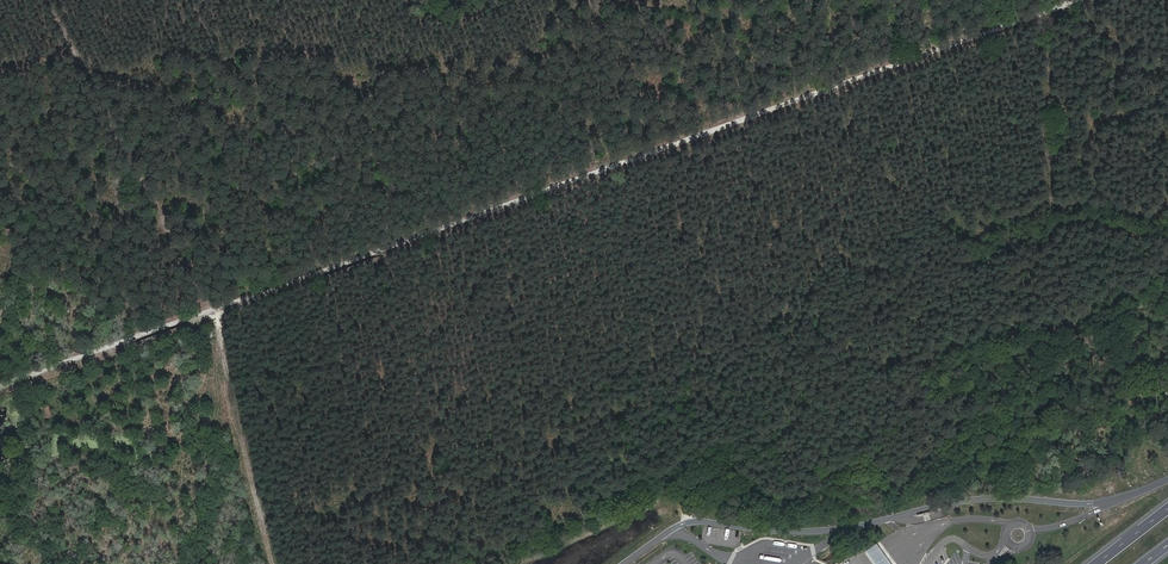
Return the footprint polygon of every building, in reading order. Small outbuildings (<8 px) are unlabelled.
[(48,405),(41,407),(45,419),(52,417),(48,405)] [(877,543),(866,551),(876,563),(892,563),(890,561),(877,543)]
